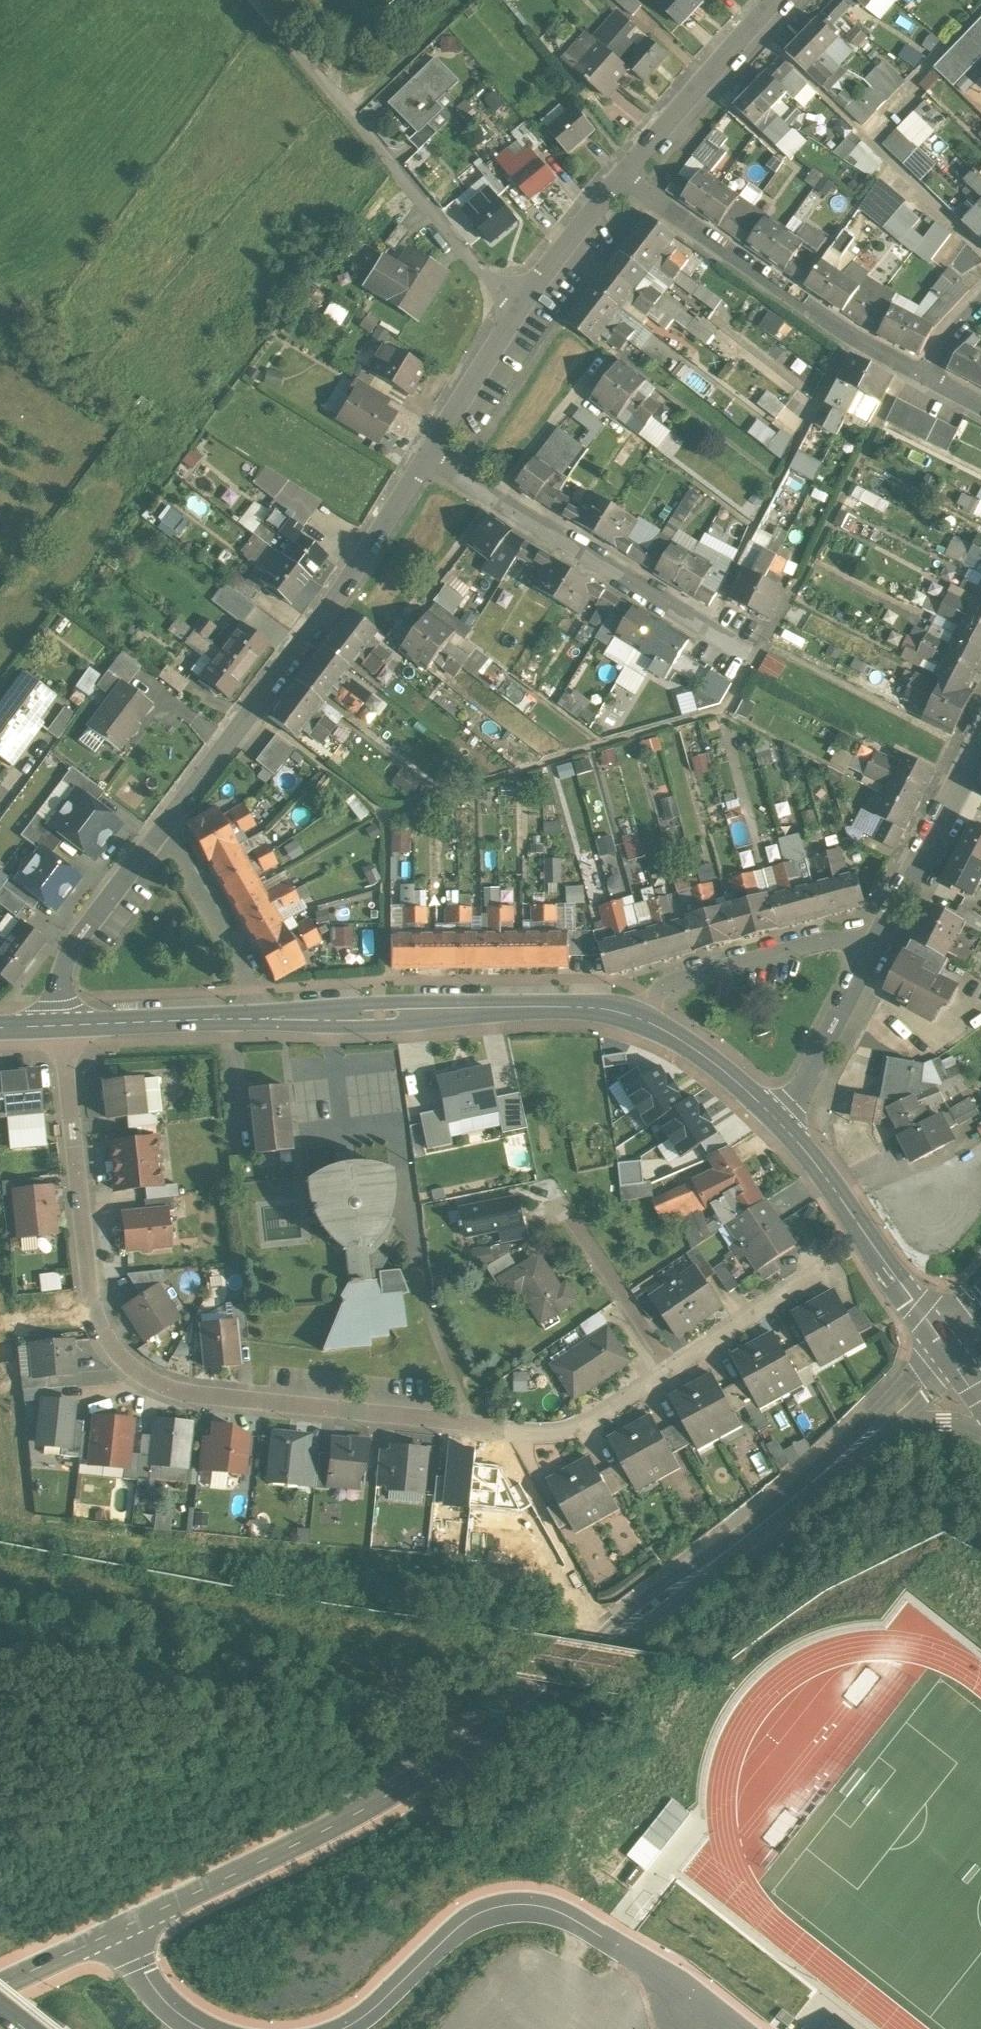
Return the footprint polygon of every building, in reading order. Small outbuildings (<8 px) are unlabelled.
[(635,0),(614,0),(632,16),(641,6),(635,0)] [(680,25),(702,1),(701,0),(654,0),(680,25)] [(831,5),(842,16),(857,1),(856,0),(836,0),(831,5)] [(857,1),(866,9),(875,0),(856,0),(857,1)] [(831,5),(817,19),(829,30),(842,16),(831,5)] [(616,12),(594,37),(628,67),(645,81),(668,55),(647,38),(639,48),(626,36),(634,27),(616,12)] [(817,19),(801,36),(822,56),(838,39),(829,30),(817,19)] [(934,69),(954,88),(980,60),(980,19),(934,69)] [(822,56),(801,36),(786,53),(806,72),(817,61),(822,56)] [(599,42),(575,70),(586,79),(585,80),(590,84),(591,83),(607,98),(617,86),(614,83),(628,67),(599,42)] [(779,58),(765,73),(777,84),(791,69),(779,58)] [(866,77),(888,100),(907,81),(885,58),(866,77)] [(434,59),(389,103),(417,132),(418,133),(427,124),(441,111),(436,105),(458,84),(434,59)] [(817,61),(806,72),(822,87),(833,76),(817,61)] [(777,84),(765,73),(749,90),(771,110),(788,94),(777,84)] [(771,110),(749,90),(734,107),(755,126),(771,110)] [(935,131),(947,119),(928,100),(885,142),(922,179),(938,163),(936,161),(950,146),(935,131)] [(576,108),(549,131),(569,154),(596,130),(576,108)] [(790,129),(771,110),(755,126),(776,146),(790,129)] [(544,144),(527,123),(513,135),(529,153),(530,152),(532,154),(544,144)] [(417,132),(407,142),(417,152),(436,134),(427,124),(418,133),(417,132)] [(727,139),(715,129),(708,139),(720,149),(727,139)] [(886,163),(864,140),(857,146),(849,138),(838,148),(868,179),(886,163)] [(720,149),(708,139),(693,157),(712,172),(726,154),(720,149)] [(520,161),(510,149),(497,160),(516,183),(527,173),(526,172),(538,162),(532,154),(530,152),(529,153),(520,161)] [(538,162),(526,172),(527,173),(516,183),(530,200),(555,179),(539,161),(538,162)] [(974,172),(963,184),(968,189),(973,185),(980,193),(980,177),(974,172)] [(690,188),(681,201),(700,214),(720,186),(701,173),(690,188)] [(690,188),(676,177),(667,191),(681,201),(690,188)] [(878,180),(858,209),(867,216),(871,210),(873,211),(886,191),(888,187),(878,180)] [(720,186),(700,214),(719,227),(729,213),(739,199),(720,186)] [(490,191),(466,212),(493,243),(517,222),(490,191)] [(886,191),(873,211),(871,210),(867,216),(883,228),(904,205),(886,191)] [(739,199),(729,213),(742,223),(752,208),(739,199)] [(904,205),(883,228),(901,243),(912,231),(920,221),(904,205)] [(973,212),(963,222),(980,239),(980,238),(980,220),(973,212)] [(742,223),(729,213),(719,227),(733,236),(742,223)] [(648,217),(634,235),(661,256),(668,246),(675,237),(648,217)] [(756,232),(746,246),(765,259),(784,231),(766,218),(756,232)] [(742,223),(733,236),(746,246),(756,232),(742,223)] [(917,249),(933,261),(952,236),(936,224),(924,240),(917,249)] [(815,233),(804,225),(795,238),(803,244),(803,245),(807,249),(816,234),(815,233)] [(397,227),(383,246),(393,253),(407,234),(397,227)] [(784,231),(765,259),(784,272),(794,258),(795,256),(803,245),(803,244),(795,238),(785,230),(784,231)] [(815,233),(816,234),(807,249),(816,255),(828,238),(817,231),(815,233)] [(917,249),(924,240),(912,231),(901,243),(914,253),(917,249)] [(661,256),(634,235),(620,252),(647,273),(653,265),(661,256)] [(844,250),(834,243),(821,263),(831,270),(844,250)] [(688,261),(668,246),(661,256),(680,271),(688,261)] [(396,269),(378,298),(415,322),(444,275),(407,252),(396,269)] [(620,252),(607,270),(633,291),(641,281),(647,273),(620,252)] [(680,271),(661,256),(653,265),(672,281),(680,271)] [(794,258),(784,272),(798,281),(807,268),(794,258)] [(396,269),(383,261),(376,272),(374,272),(373,273),(372,275),(371,277),(372,279),(365,290),(378,298),(396,269)] [(831,270),(821,263),(805,286),(825,300),(841,276),(831,270)] [(633,291),(607,270),(593,288),(620,308),(626,300),(633,291)] [(859,289),(841,276),(825,300),(843,313),(859,289)] [(867,279),(859,289),(843,313),(861,325),(885,290),(867,279)] [(661,296),(641,281),(633,291),(653,306),(661,296)] [(959,282),(922,322),(933,329),(970,292),(959,282)] [(721,300),(699,285),(691,295),(713,311),(721,300)] [(620,308),(593,288),(580,305),(606,326),(614,316),(620,308)] [(899,296),(885,290),(861,325),(879,334),(893,308),(899,296)] [(653,306),(633,291),(626,300),(645,316),(646,315),(653,306)] [(893,308),(912,319),(920,308),(899,296),(893,308)] [(334,300),(325,313),(341,323),(349,310),(334,300)] [(606,326),(580,305),(565,324),(592,344),(599,336),(606,326)] [(673,321),(653,306),(646,315),(645,316),(665,331),(673,321)] [(893,308),(879,334),(899,345),(912,319),(893,308)] [(770,310),(761,325),(779,335),(787,319),(770,310)] [(660,355),(668,346),(631,312),(623,321),(635,332),(630,338),(644,350),(649,345),(660,355)] [(633,331),(614,316),(606,326),(626,341),(633,331)] [(922,322),(912,319),(899,345),(919,355),(933,329),(922,322)] [(375,327),(366,322),(361,329),(370,335),(375,327)] [(626,341),(606,326),(599,336),(618,351),(626,341)] [(791,384),(814,396),(827,370),(777,344),(771,356),(798,370),(791,384)] [(388,348),(371,376),(407,398),(424,369),(388,348)] [(980,354),(974,366),(967,380),(980,387),(980,355),(980,354)] [(974,366),(955,356),(948,370),(967,380),(974,366)] [(852,357),(839,381),(851,387),(860,392),(873,367),(852,357)] [(618,363),(605,381),(631,401),(639,391),(645,383),(618,363)] [(893,378),(873,367),(860,392),(868,397),(880,402),(893,378)] [(387,400),(356,381),(346,398),(351,400),(354,394),(381,410),(387,400)] [(631,401),(605,381),(591,399),(617,420),(624,411),(631,401)] [(839,381),(828,402),(840,408),(851,387),(839,381)] [(660,407),(639,391),(631,401),(652,417),(660,407)] [(785,408),(766,393),(757,404),(776,419),(785,408)] [(381,410),(354,394),(351,400),(338,421),(351,429),(352,432),(359,437),(362,436),(375,443),(391,416),(381,410)] [(880,402),(868,397),(858,417),(869,423),(880,402)] [(907,406),(897,400),(887,421),(897,426),(907,406)] [(652,417),(631,401),(624,411),(645,426),(652,417)] [(907,406),(897,426),(906,431),(917,411),(907,406)] [(927,415),(917,411),(906,431),(916,436),(927,415)] [(937,421),(927,415),(916,436),(926,441),(937,421)] [(781,456),(793,441),(761,417),(749,432),(781,456)] [(937,421),(926,441),(937,447),(947,426),(937,421)] [(947,426),(937,447),(948,452),(958,431),(947,426)] [(537,460),(555,473),(578,443),(560,429),(537,460)] [(536,458),(515,485),(535,501),(535,500),(545,487),(555,473),(537,460),(536,458)] [(818,474),(795,463),(791,471),(814,483),(818,474)] [(298,491),(286,483),(268,506),(272,509),(273,508),(301,530),(321,502),(299,489),(298,491)] [(854,498),(887,511),(892,500),(858,486),(854,498)] [(558,495),(545,487),(535,500),(549,509),(558,495)] [(613,507),(590,493),(577,513),(569,508),(563,517),(595,537),(613,507)] [(572,504),(558,495),(549,509),(563,517),(569,508),(572,504)] [(169,504),(156,518),(177,536),(190,522),(169,504)] [(637,521),(613,507),(595,537),(626,556),(632,547),(624,542),(637,521)] [(301,530),(273,508),(272,509),(251,535),(279,556),(295,535),(296,536),(301,530)] [(835,523),(851,531),(858,518),(841,509),(835,523)] [(492,518),(471,545),(491,559),(500,547),(510,534),(511,532),(492,518)] [(768,546),(773,535),(759,528),(754,540),(768,546)] [(525,543),(510,534),(500,547),(516,557),(525,543)] [(295,535),(279,556),(309,578),(324,558),(296,536),(295,535)] [(978,535),(973,546),(980,550),(980,536),(978,535)] [(650,552),(635,542),(632,547),(626,556),(641,565),(650,552)] [(541,553),(525,543),(516,557),(533,567),(536,562),(541,553)] [(765,551),(751,544),(740,566),(744,572),(745,571),(753,575),(765,551)] [(655,574),(655,575),(675,586),(692,557),(672,545),(663,560),(655,574)] [(973,546),(967,556),(980,563),(980,550),(973,546)] [(516,557),(500,547),(491,559),(505,570),(516,557)] [(776,557),(765,551),(753,575),(764,581),(776,557)] [(663,560),(650,552),(641,565),(655,574),(663,560)] [(573,573),(541,553),(536,562),(545,568),(533,587),(556,601),(573,573)] [(309,578),(279,556),(259,581),(289,604),(309,578)] [(692,557),(675,586),(694,598),(702,584),(711,568),(692,557)] [(776,557),(764,581),(775,586),(787,562),(776,557)] [(727,578),(711,568),(702,584),(718,592),(727,578)] [(744,572),(730,601),(749,610),(764,581),(753,575),(745,571),(744,572)] [(453,573),(436,598),(455,611),(472,586),(453,573)] [(606,593),(573,573),(556,601),(580,616),(592,596),(600,601),(606,593)] [(980,588),(964,580),(960,589),(975,597),(976,597),(980,588)] [(764,581),(749,610),(770,621),(785,591),(775,586),(764,581)] [(257,605),(226,582),(212,600),(241,623),(242,624),(257,605)] [(718,592),(702,584),(694,598),(709,607),(718,592)] [(620,602),(606,593),(600,601),(598,605),(597,606),(612,615),(620,602)] [(971,606),(948,594),(943,604),(966,616),(971,606)] [(976,597),(975,597),(971,606),(966,616),(980,624),(980,599),(976,597)] [(472,598),(462,613),(476,621),(485,607),(472,598)] [(634,610),(620,602),(612,615),(626,623),(634,610)] [(966,616),(943,604),(937,615),(951,623),(961,625),(966,616)] [(654,620),(635,609),(634,610),(626,623),(618,637),(637,649),(654,620)] [(375,631),(348,611),(335,629),(361,649),(369,639),(375,631)] [(456,635),(429,614),(415,633),(442,653),(449,643),(456,635)] [(626,623),(612,615),(597,640),(611,648),(618,637),(626,623)] [(966,616),(961,625),(956,636),(980,649),(980,624),(966,616)] [(214,626),(203,618),(193,630),(205,639),(214,626)] [(673,632),(654,620),(637,649),(656,661),(673,632)] [(242,624),(241,623),(221,651),(247,670),(267,643),(242,624)] [(361,649),(335,629),(321,646),(348,667),(356,656),(361,649)] [(205,639),(193,630),(184,643),(195,652),(205,639)] [(690,640),(674,631),(673,632),(656,661),(671,670),(676,661),(690,640)] [(415,633),(401,650),(428,670),(435,663),(442,653),(415,633)] [(950,647),(942,640),(928,633),(922,643),(946,655),(950,647)] [(956,636),(950,647),(946,655),(976,671),(980,661),(980,649),(956,636)] [(369,639),(361,649),(382,665),(389,655),(377,645),(377,644),(369,639)] [(470,659),(449,643),(442,653),(462,669),(470,659)] [(946,655),(922,643),(917,655),(924,658),(932,662),(941,664),(946,655)] [(348,667),(321,646),(308,664),(335,684),(340,677),(348,667)] [(361,649),(356,656),(360,659),(362,657),(366,660),(362,665),(375,674),(382,665),(361,649)] [(142,666),(122,651),(106,672),(122,683),(122,682),(127,686),(142,666)] [(247,670),(221,651),(200,678),(226,698),(247,670)] [(462,669),(442,653),(435,663),(455,678),(462,669)] [(786,664),(769,653),(763,662),(781,673),(786,664)] [(976,671),(946,655),(941,664),(936,675),(935,676),(942,680),(943,679),(966,690),(976,671)] [(932,662),(924,658),(919,667),(936,675),(941,664),(932,662)] [(781,673),(763,662),(758,671),(776,682),(781,673)] [(335,684),(308,664),(294,681),(321,702),(329,691),(335,684)] [(75,686),(89,695),(102,674),(89,666),(75,686)] [(187,684),(165,667),(157,677),(180,694),(187,684)] [(915,675),(906,670),(901,681),(910,686),(915,675)] [(710,671),(699,691),(720,704),(732,684),(710,671)] [(939,687),(915,675),(910,686),(909,686),(933,698),(939,687)] [(19,676),(0,703),(0,759),(10,766),(22,749),(17,746),(51,699),(19,676)] [(340,677),(335,684),(362,705),(369,695),(350,681),(346,685),(343,683),(345,681),(340,677)] [(966,690),(943,679),(942,680),(939,687),(933,698),(963,714),(973,693),(966,690)] [(321,702),(294,681),(281,699),(308,719),(314,712),(321,702)] [(122,683),(87,729),(116,750),(151,704),(127,686),(122,682),(122,683)] [(335,684),(329,691),(334,695),(336,692),(339,695),(335,700),(355,714),(362,705),(335,684)] [(933,698),(909,686),(904,698),(927,710),(933,698)] [(963,714),(933,698),(927,710),(922,719),(952,734),(963,714)] [(308,719),(281,699),(267,717),(294,738),(301,729),(308,719)] [(75,715),(64,707),(46,731),(58,739),(75,715)] [(317,715),(314,712),(308,719),(329,735),(336,725),(319,713),(317,715)] [(329,735),(308,719),(301,729),(321,744),(329,735)] [(294,749),(276,735),(270,744),(288,758),(294,749)] [(288,758),(270,744),(263,753),(281,767),(288,758)] [(281,767),(263,753),(256,762),(274,776),(281,767)] [(899,765),(876,753),(870,763),(893,775),(899,765)] [(708,754),(695,757),(698,772),(712,769),(708,754)] [(934,770),(904,755),(899,765),(893,775),(923,790),(934,770)] [(869,764),(855,757),(850,768),(864,775),(869,764)] [(893,775),(870,763),(870,764),(869,764),(864,775),(888,786),(893,775)] [(104,792),(71,767),(61,781),(74,791),(75,790),(94,804),(104,792)] [(923,790),(893,775),(888,786),(883,795),(913,810),(923,790)] [(346,794),(332,784),(325,793),(338,804),(346,794)] [(49,824),(48,825),(64,837),(93,859),(119,824),(94,804),(75,790),(74,791),(49,824)] [(913,810),(883,795),(873,815),(885,822),(903,830),(913,810)] [(243,805),(221,818),(226,828),(235,823),(249,815),(243,805)] [(215,808),(185,825),(196,845),(226,828),(221,818),(215,808)] [(740,808),(725,812),(727,820),(742,816),(740,808)] [(64,837),(48,825),(49,824),(36,814),(28,825),(57,847),(64,837)] [(255,826),(249,815),(235,823),(240,833),(255,826)] [(885,822),(873,815),(863,833),(876,840),(885,822)] [(903,830),(885,822),(876,840),(876,841),(893,850),(903,830)] [(972,823),(957,851),(980,863),(980,827),(972,823)] [(57,847),(28,825),(20,836),(39,850),(40,849),(50,856),(57,847)] [(226,828),(196,845),(207,864),(208,864),(207,864),(237,847),(226,828)] [(411,852),(411,828),(393,828),(393,852),(411,852)] [(871,839),(853,830),(848,839),(866,848),(871,839)] [(630,859),(645,855),(639,832),(624,836),(630,859)] [(598,839),(603,855),(619,850),(614,834),(598,839)] [(767,846),(771,862),(784,859),(780,842),(767,846)] [(264,843),(245,853),(243,858),(247,866),(270,853),(264,843)] [(237,847),(207,864),(208,864),(218,883),(247,866),(243,858),(237,847)] [(50,856),(40,849),(39,850),(35,855),(29,857),(25,860),(22,864),(20,869),(20,875),(16,880),(16,881),(40,899),(54,910),(78,878),(50,856)] [(839,849),(827,852),(827,853),(834,878),(846,875),(839,849)] [(957,851),(942,882),(972,897),(980,880),(980,863),(957,851)] [(270,853),(247,866),(252,874),(257,875),(276,864),(270,853)] [(827,853),(816,856),(821,877),(825,881),(834,878),(827,853)] [(546,882),(563,882),(563,859),(547,858),(546,882)] [(796,862),(785,865),(791,890),(800,887),(802,882),(796,862)] [(785,865),(773,868),(778,889),(782,892),(791,890),(785,865)] [(247,866),(218,883),(229,902),(258,885),(252,874),(247,866)] [(846,875),(834,878),(843,911),(865,905),(856,872),(846,875)] [(759,894),(754,873),(742,876),(749,901),(758,899),(759,894)] [(16,880),(10,875),(1,887),(32,910),(40,899),(16,881),(16,880)] [(742,876),(730,879),(736,900),(739,904),(749,901),(742,876)] [(825,881),(812,884),(821,916),(843,911),(834,878),(825,881)] [(286,880),(263,893),(269,905),(278,900),(292,892),(293,892),(286,880)] [(800,887),(791,890),(800,922),(821,916),(812,884),(800,887)] [(258,885),(229,902),(240,921),(269,905),(263,893),(258,885)] [(586,902),(585,885),(567,886),(568,903),(586,902)] [(711,885),(699,888),(706,913),(715,910),(716,906),(711,885)] [(516,900),(515,886),(484,887),(484,901),(516,900)] [(706,913),(699,888),(688,891),(693,912),(697,915),(706,913)] [(782,892),(770,895),(779,928),(800,922),(791,890),(782,892)] [(292,892),(278,900),(284,910),(298,903),(292,892)] [(758,899),(749,901),(758,934),(779,928),(770,895),(758,899)] [(674,917),(668,896),(657,899),(663,924),(672,922),(674,917)] [(663,924),(657,899),(645,902),(650,923),(654,927),(663,924)] [(642,930),(635,905),(625,907),(623,900),(611,903),(621,936),(642,930)] [(739,904),(727,907),(736,939),(758,934),(749,901),(739,904)] [(621,936),(611,903),(600,906),(609,939),(621,936)] [(964,921),(930,904),(911,941),(945,958),(964,921)] [(269,905),(240,921),(251,940),(280,924),(280,923),(269,905)] [(557,906),(545,907),(545,933),(559,932),(559,922),(557,922),(557,906)] [(469,907),(457,908),(457,934),(466,933),(466,930),(469,930),(469,907)] [(501,933),(501,907),(489,907),(489,933),(501,933)] [(513,927),(513,907),(501,907),(501,933),(510,933),(510,927),(513,927)] [(545,933),(545,907),(533,907),(533,928),(536,933),(539,933),(545,933)] [(715,910),(706,913),(715,945),(736,939),(727,907),(715,910)] [(401,908),(389,908),(389,935),(390,935),(390,934),(401,934),(401,908)] [(413,934),(413,908),(401,908),(401,934),(413,934)] [(425,923),(425,908),(413,908),(413,934),(435,934),(435,924),(425,923)] [(457,934),(457,908),(445,908),(445,924),(445,929),(448,929),(448,934),(457,934)] [(697,915),(685,919),(693,951),(715,945),(706,913),(697,915)] [(672,922),(663,924),(672,957),(693,951),(685,919),(672,922)] [(0,947),(0,977),(11,986),(46,939),(20,920),(0,947)] [(308,920),(286,932),(291,943),(314,930),(308,920)] [(280,924),(251,940),(250,940),(261,959),(291,943),(286,932),(280,923),(280,924)] [(445,924),(435,924),(435,934),(448,934),(448,929),(445,929),(445,924)] [(642,930),(651,962),(672,957),(663,924),(654,927),(642,930)] [(336,944),(351,945),(351,927),(336,927),(336,944)] [(314,930),(291,943),(297,953),(320,941),(314,930)] [(642,930),(621,936),(630,968),(651,962),(642,930)] [(559,932),(545,933),(545,966),(568,966),(568,956),(568,932),(559,932)] [(582,932),(568,932),(568,956),(582,955),(582,932)] [(593,955),(593,932),(582,932),(582,955),(593,955)] [(466,933),(457,934),(457,967),(479,967),(479,933),(466,933)] [(489,933),(479,933),(479,967),(501,967),(501,933),(489,933)] [(510,933),(501,933),(501,967),(523,967),(523,933),(510,933)] [(536,933),(523,933),(523,967),(545,966),(545,933),(539,933),(536,933)] [(413,968),(413,934),(401,934),(390,934),(390,935),(390,968),(413,968)] [(435,934),(413,934),(413,968),(435,967),(435,934)] [(448,934),(435,934),(435,967),(457,967),(457,934),(448,934)] [(609,939),(598,942),(607,974),(630,968),(621,936),(609,939)] [(945,958),(911,941),(888,986),(890,992),(900,997),(902,1002),(910,1006),(912,1012),(929,1021),(939,1001),(944,1004),(954,986),(939,979),(949,960),(945,958)] [(291,943),(261,959),(273,980),(303,963),(297,953),(291,943)] [(972,957),(966,969),(980,977),(980,962),(972,957)] [(925,1065),(884,1058),(874,1118),(882,1120),(890,1116),(886,1109),(914,1097),(937,1086),(923,1082),(925,1065)] [(658,1122),(686,1104),(661,1067),(625,1091),(650,1128),(658,1122)] [(492,1070),(463,1076),(472,1117),(500,1112),(498,1099),(492,1070)] [(0,1075),(0,1117),(6,1117),(42,1114),(37,1071),(0,1075)] [(965,1073),(957,1077),(965,1091),(974,1087),(965,1073)] [(446,1123),(472,1117),(463,1076),(438,1081),(443,1110),(446,1123)] [(157,1077),(140,1080),(144,1114),(155,1112),(155,1113),(161,1112),(157,1077)] [(957,1077),(937,1086),(941,1096),(942,1096),(955,1121),(960,1118),(975,1109),(965,1091),(957,1077)] [(140,1079),(104,1083),(108,1119),(127,1117),(144,1115),(144,1114),(140,1080),(140,1079)] [(284,1086),(249,1090),(254,1136),(289,1132),(290,1132),(284,1086)] [(937,1086),(914,1097),(919,1106),(941,1096),(937,1086)] [(521,1094),(498,1099),(505,1133),(529,1128),(521,1094)] [(686,1104),(658,1122),(682,1158),(721,1132),(697,1097),(686,1104)] [(914,1097),(886,1109),(890,1116),(901,1137),(927,1123),(919,1106),(914,1097)] [(446,1123),(443,1110),(419,1115),(426,1149),(450,1144),(446,1123)] [(155,1112),(144,1114),(144,1115),(127,1117),(128,1128),(156,1125),(155,1113),(155,1112)] [(42,1114),(6,1117),(10,1150),(45,1146),(42,1114)] [(941,1119),(929,1126),(927,1123),(901,1137),(914,1162),(953,1141),(941,1119)] [(289,1132),(254,1136),(256,1154),(291,1150),(289,1132)] [(157,1137),(110,1142),(116,1191),(162,1186),(157,1137)] [(730,1149),(711,1160),(719,1173),(694,1185),(706,1207),(711,1204),(724,1228),(730,1224),(764,1201),(739,1163),(738,1161),(730,1149)] [(335,1163),(337,1168),(322,1172),(322,1175),(308,1179),(310,1200),(317,1219),(329,1236),(345,1249),(349,1283),(368,1281),(368,1274),(365,1256),(370,1255),(376,1249),(381,1242),(386,1233),(391,1222),(385,1219),(387,1211),(388,1203),(388,1195),(388,1188),(388,1177),(387,1172),(372,1169),(372,1166),(355,1165),(355,1161),(335,1163)] [(41,1178),(14,1181),(15,1193),(43,1190),(41,1178)] [(650,1184),(621,1188),(623,1202),(651,1197),(650,1184)] [(694,1185),(652,1204),(663,1228),(682,1219),(693,1214),(706,1207),(694,1185)] [(43,1190),(15,1193),(19,1232),(54,1229),(50,1189),(43,1190)] [(173,1196),(146,1199),(147,1212),(167,1210),(168,1211),(175,1210),(173,1196)] [(520,1198),(460,1210),(463,1224),(461,1224),(462,1228),(464,1228),(466,1238),(500,1231),(500,1230),(525,1225),(520,1198)] [(779,1225),(764,1201),(730,1224),(745,1248),(779,1225)] [(706,1207),(693,1214),(705,1241),(724,1228),(711,1204),(706,1207)] [(147,1212),(125,1214),(128,1249),(141,1248),(143,1250),(151,1249),(154,1246),(171,1244),(168,1211),(167,1210),(147,1212)] [(693,1214),(682,1219),(693,1249),(705,1241),(693,1214)] [(525,1225),(500,1230),(500,1231),(502,1243),(528,1237),(525,1225)] [(779,1225),(745,1248),(760,1270),(774,1261),(794,1247),(779,1225)] [(712,1269),(697,1247),(687,1254),(697,1270),(698,1270),(706,1281),(716,1275),(712,1269)] [(508,1255),(486,1268),(495,1283),(499,1280),(498,1279),(516,1268),(508,1255)] [(538,1256),(516,1269),(516,1268),(498,1279),(499,1280),(511,1300),(521,1294),(540,1325),(555,1316),(578,1302),(567,1284),(559,1289),(538,1256)] [(774,1261),(760,1270),(754,1274),(755,1275),(761,1284),(781,1271),(774,1261)] [(739,1288),(722,1263),(712,1269),(716,1275),(729,1294),(739,1288)] [(164,1269),(129,1273),(143,1295),(159,1285),(169,1278),(164,1269)] [(368,1281),(349,1283),(347,1283),(339,1296),(342,1300),(340,1302),(342,1304),(333,1327),(331,1326),(330,1329),(332,1329),(322,1351),(325,1352),(371,1346),(370,1339),(388,1337),(387,1330),(405,1328),(401,1295),(407,1294),(398,1270),(368,1274),(368,1281)] [(697,1270),(675,1285),(698,1321),(722,1305),(706,1281),(698,1270),(697,1270)] [(761,1284),(755,1275),(742,1284),(748,1293),(761,1284)] [(167,1298),(159,1285),(143,1295),(126,1307),(147,1339),(178,1319),(165,1299),(167,1298)] [(698,1321),(675,1285),(653,1300),(652,1301),(661,1315),(676,1336),(698,1321)] [(653,1300),(647,1292),(636,1299),(651,1322),(661,1315),(652,1301),(653,1300)] [(849,1313),(837,1293),(815,1306),(841,1352),(864,1339),(860,1334),(849,1313)] [(244,1305),(232,1306),(233,1320),(234,1320),(237,1342),(248,1340),(244,1305)] [(841,1352),(815,1306),(794,1318),(807,1342),(819,1362),(820,1364),(841,1352)] [(872,1327),(858,1307),(849,1313),(860,1334),(872,1327)] [(610,1329),(599,1313),(580,1326),(590,1340),(590,1341),(608,1329),(608,1330),(610,1329)] [(555,1316),(540,1325),(544,1332),(559,1323),(555,1316)] [(233,1320),(201,1324),(206,1367),(239,1364),(237,1342),(234,1320),(233,1320)] [(608,1329),(590,1341),(590,1340),(578,1348),(583,1355),(557,1372),(575,1398),(629,1362),(608,1330),(608,1329)] [(786,1354),(775,1334),(753,1347),(779,1394),(802,1381),(786,1354)] [(72,1341),(33,1345),(36,1377),(46,1376),(75,1373),(72,1341)] [(819,1362),(807,1342),(796,1348),(808,1368),(819,1362)] [(779,1394),(753,1347),(732,1359),(743,1380),(755,1401),(758,1406),(779,1394)] [(808,1368),(796,1348),(786,1354),(798,1374),(808,1368)] [(36,1377),(22,1378),(23,1390),(47,1387),(46,1376),(36,1377)] [(722,1392),(713,1376),(692,1388),(718,1434),(739,1422),(734,1413),(722,1392)] [(755,1401),(743,1380),(733,1386),(744,1407),(755,1401)] [(744,1407),(733,1386),(722,1392),(734,1413),(744,1407)] [(718,1434),(692,1388),(669,1401),(680,1420),(693,1443),(695,1447),(718,1434)] [(73,1402),(43,1399),(39,1439),(45,1440),(62,1442),(69,1442),(71,1419),(73,1402)] [(132,1421),(95,1417),(94,1432),(91,1459),(125,1462),(128,1463),(129,1452),(132,1421)] [(187,1467),(192,1422),(155,1418),(151,1453),(150,1463),(187,1467)] [(660,1432),(652,1418),(631,1430),(656,1476),(678,1464),(660,1432)] [(83,1420),(71,1419),(69,1442),(62,1442),(61,1454),(79,1456),(82,1431),(83,1420)] [(693,1443),(680,1420),(671,1426),(683,1448),(693,1443)] [(235,1426),(216,1424),(215,1436),(212,1469),(213,1469),(229,1470),(232,1474),(240,1475),(247,1470),(247,1462),(245,1458),(247,1434),(234,1433),(235,1426)] [(683,1448),(671,1426),(660,1432),(672,1455),(683,1448)] [(656,1476),(631,1430),(609,1442),(621,1463),(632,1483),(635,1488),(656,1476)] [(94,1432),(82,1431),(79,1456),(79,1458),(91,1459),(94,1432)] [(285,1431),(279,1431),(275,1435),(270,1476),(302,1480),(305,1480),(307,1456),(309,1438),(289,1436),(285,1431)] [(215,1436),(202,1435),(199,1471),(213,1473),(213,1469),(212,1469),(215,1436)] [(350,1441),(333,1439),(332,1452),(329,1482),(330,1482),(358,1485),(360,1466),(366,1467),(368,1439),(351,1437),(350,1441)] [(62,1442),(45,1440),(44,1452),(61,1454),(62,1442)] [(426,1449),(393,1446),(393,1450),(389,1485),(389,1487),(422,1490),(426,1449)] [(444,1506),(470,1509),(471,1498),(476,1458),(476,1450),(450,1447),(447,1477),(444,1506)] [(393,1450),(379,1449),(376,1484),(389,1485),(393,1450)] [(329,1482),(332,1452),(319,1451),(318,1457),(316,1486),(316,1487),(329,1489),(330,1482),(329,1482)] [(140,1453),(129,1452),(128,1463),(125,1462),(124,1477),(138,1479),(138,1478),(140,1453)] [(151,1453),(140,1452),(140,1453),(138,1478),(149,1479),(150,1463),(151,1453)] [(318,1457),(307,1456),(305,1480),(302,1480),(302,1485),(316,1486),(318,1457)] [(476,1458),(471,1498),(520,1503),(511,1487),(498,1461),(476,1458)] [(600,1474),(591,1459),(569,1471),(595,1518),(617,1506),(611,1494),(600,1474)] [(632,1483),(621,1463),(610,1468),(621,1489),(632,1483)] [(610,1468),(600,1474),(611,1494),(621,1489),(610,1468)] [(595,1518),(569,1471),(548,1483),(558,1501),(570,1522),(574,1530),(595,1518)] [(444,1506),(447,1477),(437,1476),(434,1505),(444,1506)] [(524,1510),(532,1505),(520,1483),(511,1487),(520,1503),(524,1510)] [(570,1522),(558,1501),(547,1507),(559,1528),(570,1522)] [(643,1837),(662,1852),(691,1816),(672,1801),(643,1837)] [(827,2028),(852,2028),(837,2017),(827,2028)]
